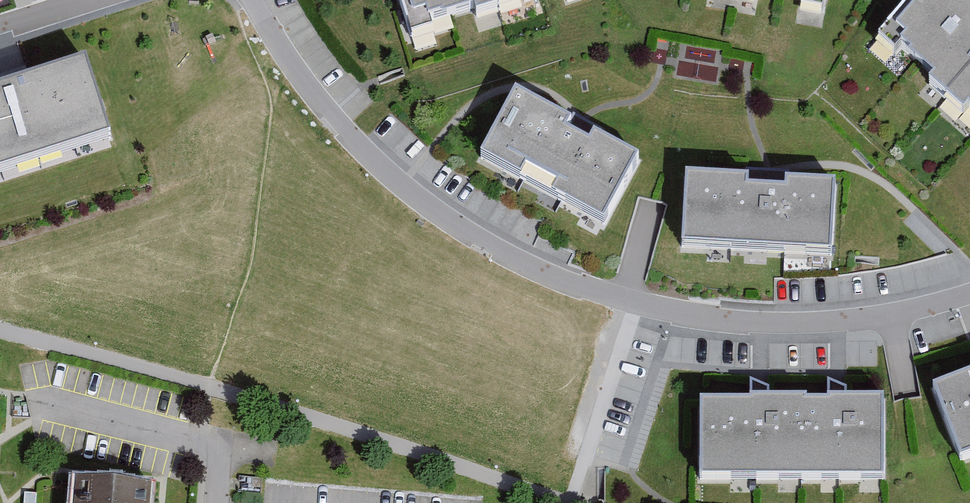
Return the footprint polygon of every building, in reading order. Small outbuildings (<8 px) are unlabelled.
[(412,24),(433,17),(431,11),(447,5),(449,9),(477,0),(404,0),(412,24)] [(969,0),(904,0),(881,26),(898,40),(902,35),(915,46),(912,50),(935,70),(931,75),(965,105),(969,100),(969,0)] [(0,91),(0,158),(106,124),(87,63),(0,91)] [(635,157),(505,87),(475,143),(605,213),(635,157)] [(833,183),(685,173),(681,237),(829,247),(833,183)] [(929,380),(960,459),(969,455),(969,364),(929,380)] [(894,397),(704,396),(703,460),(894,461),(894,397)] [(154,496),(80,489),(79,502),(154,502),(154,496)]
